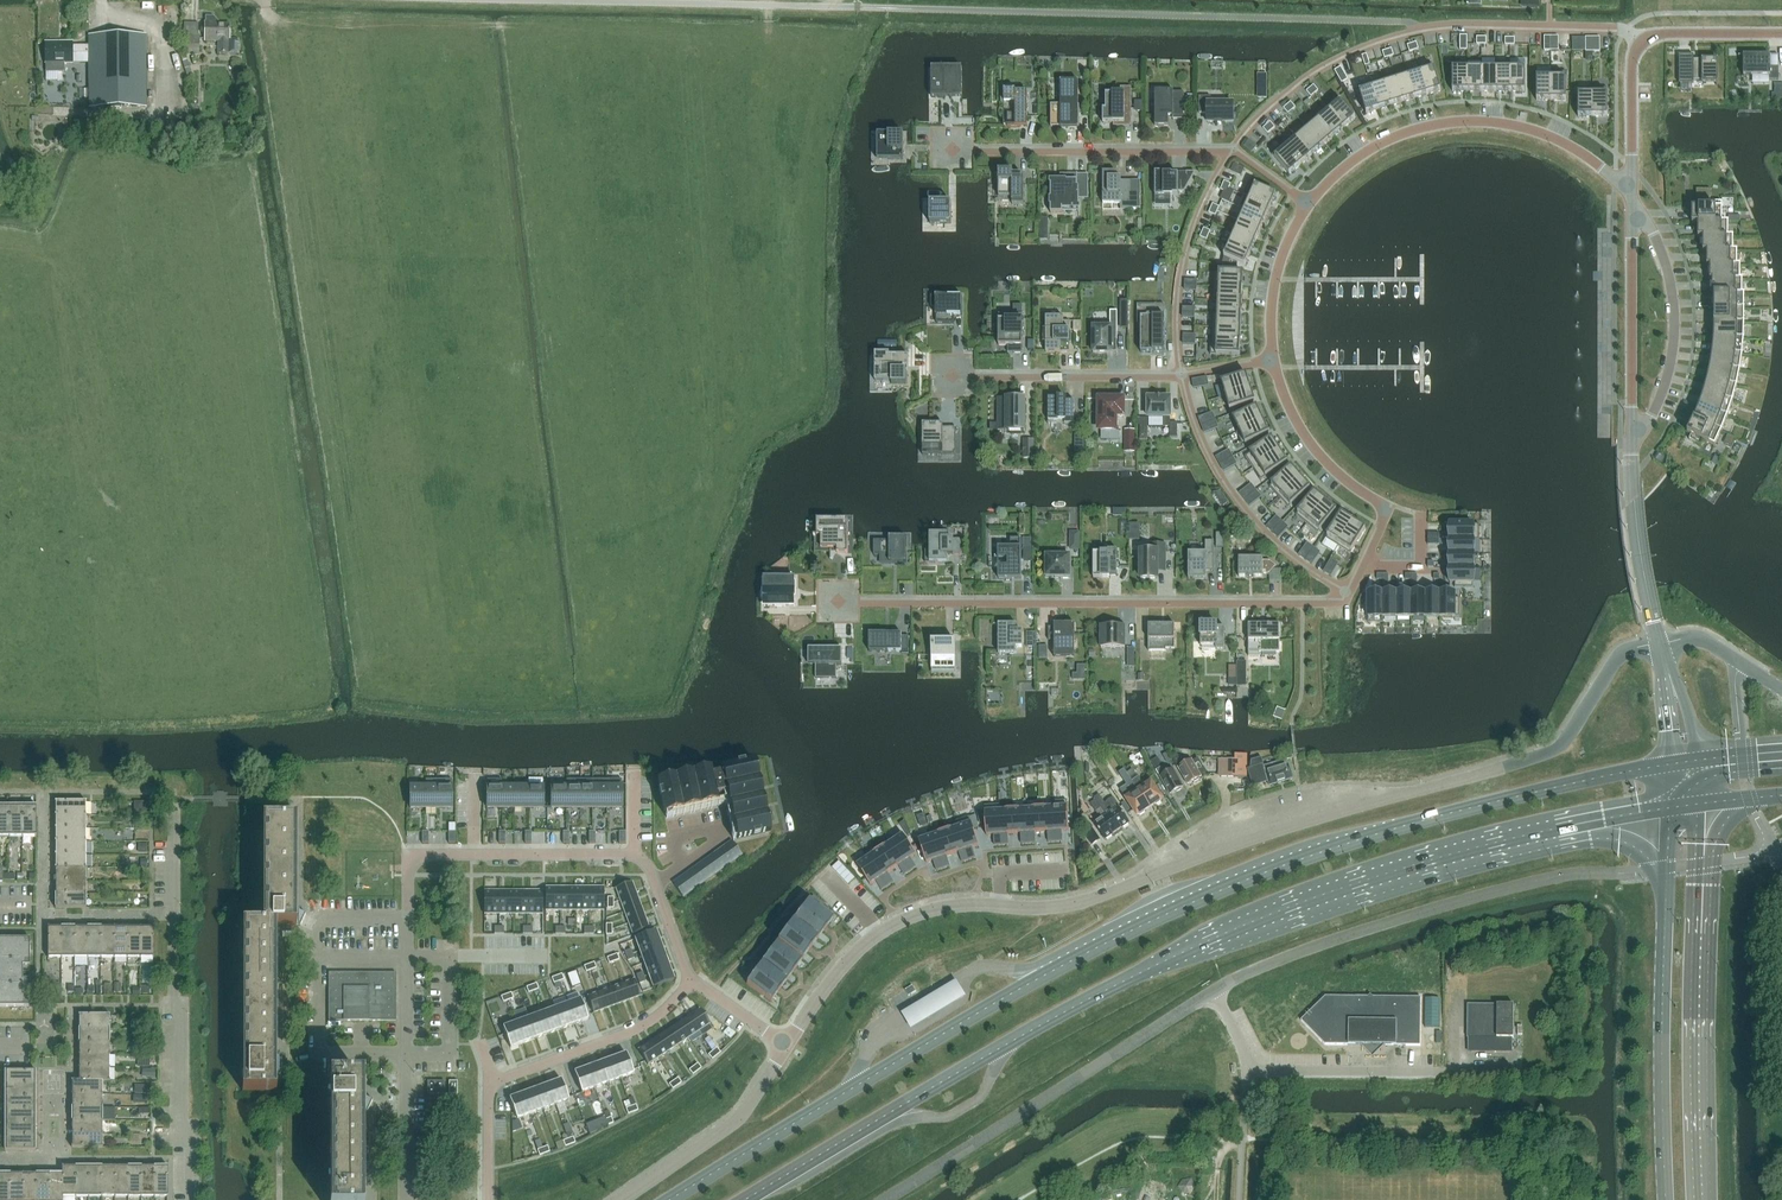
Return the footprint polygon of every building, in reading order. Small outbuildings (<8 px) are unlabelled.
[(205,17),(205,26),(204,42),(218,42),(217,54),(238,55),(239,40),(229,40),(229,25),(221,25),(214,17),(205,17)] [(88,98),(88,107),(145,107),(145,36),(88,36),(88,46),(88,53),(88,62),(88,71),(88,89),(88,98)] [(198,53),(199,39),(182,37),(181,52),(198,53)] [(45,44),(45,63),(72,63),(72,62),(72,53),(88,53),(88,46),(72,46),(72,43),(45,44)] [(181,57),(186,74),(187,76),(192,75),(185,55),(181,57)] [(1702,63),(1694,63),(1694,55),(1679,55),(1679,84),(1694,84),(1694,81),(1702,81),(1702,84),(1718,84),(1718,60),(1702,60),(1702,63)] [(1770,55),(1743,56),(1743,76),(1769,76),(1769,80),(1779,80),(1779,67),(1770,67),(1770,55)] [(1420,70),(1428,95),(1440,91),(1432,63),(1419,67),(1420,70)] [(1452,63),(1452,92),(1467,92),(1467,69),(1468,69),(1468,63),(1452,63)] [(1495,66),(1496,66),(1496,92),(1510,92),(1510,69),(1511,69),(1511,63),(1495,63),(1495,66)] [(1481,69),(1481,92),(1496,92),(1496,66),(1495,66),(1481,66),(1481,69)] [(1335,71),(1342,83),(1348,80),(1341,67),(1335,71)] [(932,68),(932,98),(962,98),(962,68),(932,68)] [(1467,69),(1467,92),(1481,92),(1481,69),(1468,69),(1467,69)] [(1525,91),(1525,69),(1511,69),(1510,69),(1510,92),(1525,91)] [(1408,77),(1409,77),(1416,98),(1428,95),(1420,70),(1407,74),(1408,77)] [(1566,72),(1551,72),(1551,75),(1551,101),(1566,101),(1566,72)] [(1396,75),(1382,79),(1391,106),(1403,102),(1396,80),(1397,80),(1396,75)] [(1551,75),(1536,75),(1536,101),(1551,101),(1551,75)] [(1397,80),(1396,80),(1403,102),(1416,98),(1409,77),(1408,77),(1397,80)] [(1382,79),(1370,83),(1379,110),(1391,106),(1382,79)] [(1051,105),(1051,127),(1060,127),(1060,128),(1078,128),(1078,127),(1079,127),(1079,105),(1078,105),(1078,81),(1060,81),(1060,105),(1051,105)] [(1358,87),(1366,114),(1379,110),(1370,83),(1358,87)] [(1314,85),(1310,88),(1315,94),(1318,91),(1314,85)] [(1131,127),(1131,87),(1120,87),(1120,94),(1106,94),(1106,110),(1103,110),(1103,123),(1113,123),(1113,127),(1131,127)] [(1258,88),(1258,98),(1267,98),(1267,88),(1258,88)] [(1310,88),(1306,91),(1311,97),(1315,94),(1310,88)] [(1593,88),(1578,88),(1578,117),(1593,117),(1593,88)] [(1593,117),(1607,117),(1607,88),(1593,88),(1593,117)] [(80,89),(80,98),(88,98),(88,89),(80,89)] [(1004,90),(1003,127),(1027,127),(1027,91),(1016,91),(1016,90),(1004,90)] [(1173,91),(1155,91),(1155,127),(1169,127),(1169,120),(1173,120),(1184,120),(1184,92),(1173,92),(1173,91)] [(1199,114),(1207,114),(1207,122),(1215,122),(1215,124),(1223,124),(1223,122),(1233,122),(1234,104),(1211,104),(1211,97),(1199,97),(1199,114)] [(1325,107),(1329,112),(1343,129),(1355,119),(1337,97),(1325,107)] [(1287,105),(1292,111),(1295,108),(1291,102),(1287,105)] [(1283,109),(1288,114),(1292,111),(1287,105),(1283,109)] [(1319,120),(1333,138),(1343,129),(1329,112),(1325,107),(1315,116),(1319,120)] [(1315,116),(1303,126),(1305,128),(1322,147),(1333,138),(1319,120),(1315,116)] [(1267,125),(1271,131),(1275,128),(1270,122),(1267,125)] [(1267,125),(1263,128),(1268,134),(1271,131),(1267,125)] [(1305,128),(1294,137),(1311,157),(1322,147),(1305,128)] [(903,160),(903,157),(904,134),(879,134),(879,156),(889,156),(889,160),(903,160)] [(1284,146),(1285,148),(1300,166),(1311,157),(1294,137),(1284,146)] [(1252,153),(1257,147),(1249,140),(1244,147),(1252,153)] [(1285,148),(1275,158),(1289,175),(1300,166),(1285,148)] [(1231,170),(1242,175),(1245,169),(1234,164),(1231,170)] [(999,197),(1012,197),(1012,205),(1024,205),(1023,177),(1022,177),(1022,175),(1013,175),(1013,172),(999,172),(999,180),(999,197)] [(1131,193),(1131,181),(1121,181),(1121,179),(1116,179),(1116,172),(1103,172),(1104,204),(1121,204),(1121,209),(1131,209),(1140,209),(1140,193),(1131,193)] [(1155,172),(1155,196),(1178,196),(1178,192),(1184,192),(1194,173),(1195,173),(1195,172),(1186,172),(1186,176),(1172,176),(1172,172),(1155,172)] [(1087,176),(1077,176),(1077,174),(1076,174),(1060,174),(1060,181),(1051,181),(1051,213),(1063,213),(1063,212),(1078,212),(1078,218),(1079,218),(1079,194),(1087,194),(1087,176)] [(1249,183),(1244,194),(1250,197),(1271,206),(1276,195),(1255,186),(1249,183)] [(1710,199),(1710,189),(1696,189),(1696,199),(1710,199)] [(1250,197),(1245,209),(1266,218),(1271,206),(1250,197)] [(1692,208),(1692,223),(1728,223),(1722,222),(1722,202),(1706,202),(1706,208),(1692,208)] [(930,224),(951,224),(951,203),(930,203),(930,224)] [(1245,209),(1240,221),(1261,230),(1266,218),(1245,209)] [(1040,226),(1048,226),(1048,217),(1040,217),(1040,226)] [(1240,221),(1235,232),(1256,241),(1261,230),(1240,221)] [(1728,223),(1692,223),(1698,223),(1698,237),(1733,237),(1728,237),(1728,223)] [(1256,241),(1235,232),(1230,244),(1251,253),(1256,241)] [(1733,238),(1733,237),(1698,237),(1698,238),(1703,238),(1703,252),(1737,252),(1737,251),(1733,251),(1733,238)] [(1224,257),(1222,266),(1236,269),(1237,263),(1245,266),(1251,253),(1230,244),(1224,257)] [(1737,252),(1703,252),(1707,252),(1707,266),(1740,266),(1737,266),(1737,252)] [(1740,266),(1707,266),(1707,267),(1710,267),(1710,281),(1743,281),(1743,280),(1740,280),(1740,266)] [(1213,272),(1213,286),(1242,287),(1243,273),(1213,272)] [(1743,281),(1710,281),(1712,281),(1712,295),(1744,295),(1744,294),(1742,294),(1742,281),(1743,281)] [(1213,286),(1212,301),(1218,301),(1218,300),(1242,301),(1242,287),(1213,286)] [(1744,295),(1712,295),(1714,295),(1714,309),(1744,309),(1744,295)] [(961,312),(961,316),(962,316),(962,296),(948,296),(936,296),(931,296),(931,307),(936,307),(936,323),(954,323),(954,312),(961,312)] [(1218,313),(1218,314),(1241,315),(1242,301),(1218,300),(1218,301),(1218,313)] [(1008,346),(1008,351),(1009,351),(1009,353),(1022,353),(1022,305),(1013,305),(1013,315),(998,315),(998,346),(1008,346)] [(1141,324),(1141,353),(1165,353),(1165,305),(1137,305),(1137,324),(1141,324)] [(1714,309),(1714,324),(1744,324),(1744,323),(1744,310),(1744,309),(1714,309)] [(1212,313),(1211,327),(1241,328),(1241,315),(1218,314),(1218,313),(1212,313)] [(1093,352),(1093,353),(1107,353),(1110,353),(1110,346),(1110,336),(1117,335),(1117,316),(1110,316),(1110,327),(1093,327),(1093,328),(1093,352)] [(1046,353),(1070,353),(1070,322),(1063,322),(1063,317),(1046,317),(1046,353)] [(1714,324),(1713,338),(1744,340),(1744,339),(1743,339),(1744,324),(1714,324)] [(1211,327),(1211,341),(1240,342),(1241,328),(1211,327)] [(1713,338),(1712,352),(1743,355),(1742,355),(1743,340),(1744,340),(1713,338)] [(1211,341),(1210,355),(1216,355),(1240,356),(1240,342),(1211,341)] [(1743,355),(1712,352),(1710,366),(1740,371),(1742,356),(1743,356),(1743,355)] [(908,356),(889,356),(889,353),(875,353),(875,381),(892,381),(892,384),(906,384),(906,370),(903,370),(903,366),(908,366),(908,356)] [(1710,366),(1707,380),(1737,387),(1737,386),(1740,371),(1740,372),(1740,371),(1710,366)] [(1247,375),(1221,382),(1225,396),(1251,389),(1247,375)] [(1207,378),(1193,380),(1194,388),(1208,386),(1207,378)] [(1737,387),(1707,380),(1703,393),(1733,402),(1732,401),(1736,387),(1737,387)] [(1251,389),(1225,396),(1230,410),(1255,402),(1251,389)] [(1733,402),(1703,393),(1699,407),(1728,417),(1732,402),(1733,402)] [(1025,432),(1025,418),(1025,398),(1006,398),(1006,432),(1025,432)] [(1074,425),(1074,402),(1066,402),(1066,398),(1059,398),(1048,398),(1048,421),(1065,422),(1065,425),(1074,425)] [(1116,431),(1116,417),(1124,417),(1124,398),(1123,398),(1123,401),(1112,400),(1113,398),(1098,398),(1098,421),(1097,421),(1097,423),(1098,423),(1098,424),(1105,431),(1116,431)] [(1170,398),(1148,398),(1148,417),(1163,417),(1163,428),(1170,428),(1170,437),(1177,437),(1177,423),(1170,423),(1170,418),(1170,398)] [(1727,417),(1728,417),(1699,407),(1694,420),(1722,432),(1722,431),(1727,417)] [(1256,408),(1233,419),(1239,431),(1239,432),(1263,421),(1256,408)] [(1212,413),(1199,418),(1202,426),(1215,420),(1212,413)] [(1215,420),(1202,426),(1205,433),(1218,428),(1215,420)] [(1714,446),(1721,432),(1722,432),(1694,420),(1688,433),(1691,435),(1689,440),(1701,445),(1703,441),(1714,446)] [(1239,431),(1236,433),(1243,446),(1245,445),(1269,434),(1263,421),(1239,432),(1239,431)] [(956,454),(956,427),(943,427),(943,424),(923,424),(923,455),(943,455),(943,454),(956,454)] [(1125,429),(1125,444),(1135,444),(1135,429),(1125,429)] [(1728,436),(1724,444),(1732,447),(1735,439),(1728,436)] [(1250,453),(1245,457),(1253,468),(1280,451),(1272,439),(1250,453)] [(1031,460),(1031,440),(1020,440),(1019,460),(1031,460)] [(1229,451),(1216,457),(1220,464),(1233,457),(1229,451)] [(1280,451),(1253,468),(1261,480),(1266,477),(1288,463),(1280,451)] [(1233,457),(1220,464),(1224,471),(1237,464),(1233,457)] [(1271,485),(1270,487),(1279,497),(1301,478),(1291,467),(1271,485)] [(1301,478),(1279,497),(1289,508),(1291,506),(1310,489),(1301,478)] [(1251,484),(1240,493),(1245,500),(1256,491),(1251,484)] [(1221,491),(1214,493),(1223,507),(1229,503),(1221,491)] [(1256,491),(1245,500),(1249,506),(1261,497),(1256,491)] [(1298,513),(1296,515),(1307,524),(1325,501),(1314,492),(1297,513),(1298,513)] [(1325,501),(1307,524),(1318,533),(1320,531),(1337,511),(1325,501)] [(1327,536),(1326,539),(1338,546),(1353,521),(1341,514),(1327,536)] [(1276,516),(1266,527),(1272,533),(1282,522),(1276,516)] [(832,560),(832,549),(837,549),(837,553),(848,553),(848,520),(817,520),(817,536),(814,536),(814,538),(817,538),(817,537),(821,537),(821,549),(830,549),(830,560),(832,560)] [(1353,521),(1338,546),(1350,554),(1351,551),(1351,552),(1366,529),(1353,521)] [(1282,522),(1272,533),(1278,538),(1288,527),(1282,522)] [(1131,540),(1142,539),(1141,523),(1131,524),(1131,540)] [(1450,524),(1450,539),(1473,539),(1473,540),(1479,540),(1479,524),(1473,524),(1473,523),(1461,523),(1461,524),(1450,524)] [(930,533),(930,563),(938,563),(938,562),(947,562),(947,555),(962,555),(962,539),(950,539),(950,540),(947,540),(947,533),(930,533)] [(1249,533),(1244,537),(1249,543),(1253,539),(1249,533)] [(889,541),(874,541),(874,555),(881,555),(881,564),(893,564),(893,562),(906,562),(906,537),(889,537),(889,541)] [(998,547),(998,559),(1008,559),(1008,566),(998,566),(998,579),(1021,578),(1021,547),(1021,539),(1010,539),(1010,547),(998,547)] [(1070,539),(1070,549),(1079,549),(1079,539),(1070,539)] [(1450,539),(1450,553),(1473,553),(1473,540),(1473,539),(1450,539)] [(1214,569),(1214,541),(1205,541),(1205,552),(1188,552),(1188,579),(1206,579),(1206,569),(1214,569)] [(1307,543),(1299,555),(1305,560),(1314,548),(1307,543)] [(1141,552),(1141,579),(1157,579),(1157,571),(1165,571),(1165,562),(1165,545),(1151,545),(1151,552),(1145,552),(1141,552)] [(1314,548),(1305,560),(1312,565),(1320,552),(1314,548)] [(1108,553),(1093,553),(1093,579),(1103,579),(1109,578),(1109,575),(1117,575),(1117,550),(1108,550),(1108,553)] [(1055,579),(1070,579),(1070,556),(1060,556),(1060,552),(1048,552),(1048,556),(1046,556),(1046,577),(1055,577),(1055,579)] [(1450,553),(1450,568),(1473,568),(1473,553),(1450,553)] [(1262,558),(1239,558),(1239,577),(1247,577),(1247,579),(1247,578),(1254,578),(1254,577),(1263,577),(1263,574),(1270,574),(1276,566),(1270,561),(1263,561),(1262,558)] [(1331,559),(1324,572),(1331,576),(1338,563),(1331,559)] [(1450,568),(1449,582),(1454,582),(1454,587),(1473,587),(1473,583),(1473,568),(1450,568)] [(765,579),(765,591),(768,591),(768,606),(785,606),(785,603),(793,603),(793,579),(765,579)] [(1367,605),(1367,617),(1368,617),(1368,623),(1383,623),(1383,617),(1382,617),(1382,593),(1368,593),(1368,605),(1367,605)] [(1382,593),(1382,617),(1383,617),(1397,617),(1397,593),(1382,593)] [(1397,593),(1397,617),(1411,617),(1411,593),(1397,593)] [(1411,593),(1411,617),(1425,617),(1425,593),(1411,593)] [(1425,593),(1425,617),(1440,617),(1440,593),(1425,593)] [(1440,593),(1440,617),(1455,617),(1455,616),(1459,616),(1459,598),(1455,598),(1454,593),(1440,593)] [(1016,654),(1016,647),(1022,647),(1022,632),(1016,632),(1016,624),(998,624),(998,654),(1016,654)] [(1054,627),(1048,627),(1048,640),(1054,640),(1054,658),(1074,658),(1074,624),(1054,624),(1054,627)] [(1101,648),(1125,648),(1125,624),(1108,624),(1108,627),(1099,627),(1099,637),(1101,637),(1101,648)] [(1175,649),(1175,624),(1173,624),(1174,629),(1161,629),(1161,625),(1148,625),(1148,651),(1166,651),(1166,649),(1175,649)] [(1216,649),(1225,649),(1225,627),(1217,627),(1217,624),(1201,624),(1200,646),(1216,646),(1216,649)] [(1259,657),(1260,652),(1279,652),(1279,624),(1279,625),(1269,625),(1269,624),(1269,625),(1260,625),(1260,624),(1259,624),(1259,625),(1248,625),(1248,657),(1259,657)] [(886,634),(886,633),(869,633),(869,652),(888,652),(902,651),(902,634),(886,634)] [(932,661),(932,669),(956,669),(956,640),(946,640),(946,644),(933,644),(934,641),(932,641),(932,643),(923,643),(923,661),(932,661)] [(1047,646),(1039,646),(1039,659),(1047,659),(1047,646)] [(809,650),(809,666),(816,666),(816,679),(836,679),(836,666),(842,666),(842,650),(809,650)] [(1236,664),(1236,674),(1244,674),(1244,663),(1236,664)] [(1278,707),(1274,717),(1282,720),(1286,710),(1278,707)] [(1095,747),(1094,748),(1088,751),(1100,771),(1107,766),(1095,747)] [(1247,754),(1235,754),(1235,759),(1220,759),(1220,776),(1247,776),(1247,754)] [(1179,756),(1173,759),(1177,767),(1178,767),(1187,784),(1192,782),(1194,782),(1199,780),(1200,778),(1201,777),(1198,772),(1194,764),(1191,759),(1183,764),(1179,756)] [(1157,758),(1150,762),(1155,771),(1156,770),(1162,767),(1163,767),(1157,758)] [(1287,760),(1264,767),(1262,758),(1251,761),(1250,769),(1248,769),(1253,788),(1268,783),(1270,786),(1293,779),(1289,766),(1288,766),(1287,760)] [(765,833),(750,762),(722,769),(723,773),(712,776),(712,774),(658,786),(664,814),(729,800),(737,840),(765,833)] [(1162,767),(1156,770),(1169,794),(1183,787),(1173,769),(1165,773),(1162,767)] [(1132,781),(1137,778),(1132,769),(1127,773),(1128,775),(1132,781)] [(1132,781),(1128,775),(1127,773),(1122,776),(1127,784),(1132,781)] [(1137,778),(1132,781),(1149,807),(1162,799),(1151,782),(1144,787),(1137,778)] [(1149,807),(1132,781),(1127,784),(1133,794),(1126,799),(1137,815),(1149,807)] [(424,808),(424,787),(410,787),(410,808),(424,808)] [(438,808),(438,787),(424,787),(424,808),(438,808)] [(452,808),(452,787),(438,787),(438,808),(452,808)] [(501,787),(487,787),(487,808),(501,808),(501,787)] [(501,808),(515,808),(515,787),(501,787),(501,808)] [(529,787),(515,787),(515,808),(529,808),(529,787)] [(529,787),(529,808),(543,808),(543,787),(529,787)] [(565,787),(551,787),(551,808),(565,808),(565,787)] [(565,808),(579,808),(579,787),(565,787),(565,808)] [(593,787),(579,787),(579,808),(593,808),(593,787)] [(607,808),(607,787),(593,787),(593,808),(607,808)] [(607,787),(607,808),(622,808),(622,787),(607,787)] [(1099,795),(1094,798),(1095,800),(1094,800),(1095,800),(1101,808),(1117,832),(1119,831),(1129,823),(1118,808),(1118,807),(1120,806),(1113,797),(1105,803),(1099,795)] [(1094,800),(1090,804),(1095,812),(1096,811),(1101,808),(1095,800),(1094,800)] [(86,802),(56,802),(55,802),(55,803),(56,803),(56,815),(55,815),(86,815),(85,815),(85,803),(86,803),(86,802)] [(150,813),(150,802),(134,802),(134,813),(150,813)] [(9,806),(9,807),(0,807),(0,836),(9,836),(9,837),(9,806)] [(23,837),(22,806),(22,807),(9,807),(9,806),(9,837),(10,837),(10,836),(22,836),(22,837),(23,837)] [(36,837),(36,819),(36,806),(35,806),(35,807),(23,807),(23,806),(22,806),(23,837),(23,836),(35,836),(35,837),(36,837)] [(1053,807),(1040,808),(1041,832),(1047,832),(1048,842),(1055,841),(1053,807)] [(1067,807),(1053,807),(1055,841),(1062,841),(1062,831),(1069,831),(1067,807)] [(1040,808),(1026,809),(1028,843),(1035,843),(1035,833),(1041,832),(1040,808)] [(1101,819),(1094,824),(1105,840),(1115,833),(1117,832),(1101,808),(1096,811),(1101,819)] [(1026,809),(1013,810),(1014,834),(1020,834),(1021,843),(1028,843),(1026,809)] [(1013,810),(999,811),(1001,845),(1008,844),(1008,834),(1014,834),(1013,810)] [(999,811),(985,812),(986,836),(993,835),(994,845),(1001,845),(999,811)] [(86,815),(55,815),(55,816),(56,816),(56,828),(55,828),(55,829),(86,829),(86,828),(85,828),(85,816),(86,816),(86,815)] [(277,1091),(277,1074),(283,1074),(283,1067),(283,1060),(277,1060),(277,926),(296,926),(296,925),(300,925),(303,920),(306,915),(299,911),(296,911),(296,820),(262,820),(262,925),(243,925),(243,1091),(277,1091)] [(971,823),(958,827),(969,859),(975,857),(972,848),(979,845),(971,823)] [(958,827),(945,831),(953,854),(959,852),(962,862),(969,859),(958,827)] [(1089,828),(1083,832),(1092,844),(1098,840),(1089,828)] [(55,842),(87,842),(86,842),(85,842),(85,829),(86,829),(55,829),(56,829),(56,842),(55,842)] [(945,831),(932,836),(943,868),(950,866),(947,856),(953,854),(945,831)] [(903,835),(891,842),(910,871),(916,867),(910,859),(916,855),(903,835)] [(932,836),(919,840),(926,863),(933,861),(936,870),(943,868),(932,836)] [(55,855),(87,855),(86,855),(86,842),(87,842),(55,842),(56,842),(56,855),(55,855)] [(674,885),(683,897),(742,855),(733,842),(674,885)] [(891,842),(880,850),(893,870),(898,866),(904,875),(910,871),(891,842)] [(880,850),(869,857),(887,886),(893,882),(888,873),(893,870),(880,850)] [(55,868),(55,869),(87,868),(86,868),(86,855),(87,855),(55,855),(56,855),(56,868),(55,868)] [(869,857),(857,865),(870,885),(876,881),(881,890),(887,886),(869,857)] [(840,861),(833,867),(849,885),(856,878),(840,861)] [(3,874),(3,867),(0,867),(0,882),(3,882),(3,880),(9,880),(9,874),(3,874)] [(55,881),(55,882),(87,882),(87,881),(86,881),(86,869),(87,869),(87,868),(55,869),(56,869),(56,881),(55,881)] [(55,895),(87,895),(87,894),(86,894),(86,882),(87,882),(55,882),(56,882),(56,895),(55,895)] [(620,900),(636,894),(632,882),(615,888),(620,900)] [(589,888),(589,911),(603,911),(604,911),(604,895),(604,887),(603,888),(589,888)] [(545,888),(545,911),(560,911),(560,888),(545,888)] [(560,888),(560,911),(574,911),(574,888),(560,888)] [(574,888),(574,911),(589,911),(589,888),(574,888)] [(484,891),(484,914),(499,914),(499,891),(484,891)] [(499,891),(499,914),(513,914),(513,891),(499,891)] [(513,891),(513,914),(528,914),(528,891),(513,891)] [(528,891),(528,914),(542,914),(542,891),(528,891)] [(624,912),(641,906),(636,894),(620,900),(624,912)] [(56,908),(55,908),(87,908),(86,908),(86,895),(87,895),(55,895),(56,895),(56,908)] [(800,911),(793,921),(817,940),(825,930),(833,919),(832,919),(833,918),(824,912),(827,907),(813,896),(809,901),(808,900),(800,911)] [(624,912),(628,924),(645,917),(641,906),(624,912)] [(628,924),(633,936),(649,929),(645,917),(628,924)] [(785,932),(777,942),(802,960),(810,950),(817,940),(793,921),(785,932)] [(48,928),(48,957),(48,959),(49,959),(49,958),(61,958),(61,959),(62,959),(62,927),(61,927),(61,928),(49,928),(48,928)] [(75,959),(75,927),(74,927),(74,928),(62,928),(62,927),(62,959),(62,958),(74,958),(74,959),(75,959)] [(88,959),(88,927),(87,927),(87,928),(75,928),(75,927),(75,959),(75,958),(87,958),(87,959),(88,959)] [(101,959),(101,927),(100,927),(100,928),(88,928),(88,927),(88,959),(88,958),(101,958),(101,959)] [(114,959),(114,927),(114,928),(101,928),(101,927),(101,959),(101,958),(114,958),(114,959)] [(127,959),(127,927),(127,928),(115,928),(115,927),(114,927),(114,959),(115,959),(115,958),(127,958),(127,959)] [(140,959),(140,927),(140,928),(128,928),(128,927),(127,927),(127,959),(128,959),(128,958),(140,958),(140,959)] [(154,959),(154,927),(153,927),(153,928),(141,928),(141,927),(140,927),(140,959),(141,959),(141,958),(153,958),(153,959),(154,959)] [(655,931),(634,939),(635,939),(639,951),(660,943),(656,932),(655,931)] [(30,1007),(30,939),(0,939),(0,1007),(30,1007)] [(770,952),(762,963),(787,981),(794,971),(802,960),(777,942),(770,952)] [(660,943),(639,951),(644,963),(665,956),(660,943)] [(665,956),(644,963),(648,976),(669,968),(665,956)] [(754,973),(746,984),(770,1002),(771,1001),(779,991),(787,981),(762,963),(754,973)] [(669,968),(648,976),(653,988),(674,980),(669,968)] [(576,971),(567,974),(572,988),(581,985),(576,971)] [(328,988),(337,988),(337,973),(328,973),(328,988)] [(337,973),(337,988),(343,988),(345,988),(345,973),(337,973)] [(343,1021),(381,1021),(381,1013),(381,1004),(381,996),(381,988),(379,988),(371,988),(371,973),(362,973),(362,988),(353,988),(345,988),(343,988),(343,996),(343,1004),(343,1013),(343,1021)] [(345,973),(345,988),(353,988),(353,973),(345,973)] [(353,973),(353,988),(362,988),(362,973),(353,973)] [(379,988),(379,973),(371,973),(371,988),(379,988)] [(379,973),(379,988),(381,988),(387,988),(387,973),(379,973)] [(396,973),(387,973),(387,988),(396,988),(396,973)] [(628,1001),(640,996),(634,979),(622,984),(628,1001)] [(955,980),(900,1014),(902,1016),(909,1028),(911,1031),(966,997),(964,994),(957,982),(955,980)] [(611,988),(617,1005),(628,1001),(622,984),(611,988)] [(909,996),(916,992),(912,986),(905,990),(909,996)] [(328,988),(328,996),(343,996),(343,988),(337,988),(328,988)] [(381,988),(381,996),(396,996),(396,988),(387,988),(381,988)] [(599,992),(605,1009),(617,1005),(611,988),(599,992)] [(599,992),(587,997),(593,1013),(605,1009),(599,992)] [(343,996),(328,996),(328,1004),(343,1004),(343,996)] [(381,996),(381,1004),(396,1004),(396,996),(381,996)] [(1325,996),(1301,1020),(1325,1044),(1349,1045),(1360,1045),(1385,1045),(1396,1045),(1420,1045),(1421,997),(1325,996)] [(575,1024),(588,1020),(580,999),(567,1004),(575,1024)] [(343,1004),(328,1004),(328,1013),(343,1013),(343,1004)] [(381,1004),(381,1013),(396,1013),(396,1004),(381,1004)] [(567,1004),(554,1009),(562,1029),(575,1024),(567,1004)] [(1467,1037),(1513,1038),(1514,1005),(1467,1004),(1467,1037)] [(554,1009),(542,1013),(549,1034),(562,1029),(554,1009)] [(710,1024),(700,1009),(689,1016),(699,1031),(710,1024)] [(328,1021),(337,1021),(343,1021),(343,1013),(328,1013),(328,1021)] [(381,1013),(381,1021),(396,1021),(396,1013),(381,1013)] [(542,1013),(529,1018),(536,1038),(549,1034),(542,1013)] [(109,1029),(109,1017),(109,1016),(110,1016),(110,1015),(78,1015),(78,1016),(79,1016),(79,1028),(78,1028),(78,1029),(110,1029),(109,1029)] [(689,1016),(679,1023),(689,1038),(699,1031),(689,1016)] [(529,1018),(516,1023),(523,1043),(536,1038),(529,1018)] [(516,1023),(503,1028),(510,1048),(523,1043),(516,1023)] [(679,1044),(689,1038),(679,1023),(669,1030),(679,1044)] [(110,1029),(78,1029),(79,1029),(79,1042),(78,1042),(110,1042),(109,1042),(109,1029),(110,1029)] [(668,1051),(679,1044),(669,1030),(659,1036),(668,1051)] [(648,1043),(658,1058),(668,1051),(659,1036),(648,1043)] [(704,1039),(712,1051),(716,1048),(709,1037),(704,1039)] [(110,1042),(78,1042),(79,1042),(79,1055),(78,1055),(110,1055),(109,1055),(109,1042),(110,1042)] [(638,1050),(647,1065),(658,1058),(648,1043),(638,1050)] [(1385,1045),(1360,1045),(1372,1058),(1385,1045)] [(626,1054),(613,1058),(620,1079),(634,1074),(626,1054)] [(110,1055),(78,1055),(79,1055),(79,1068),(78,1068),(110,1068),(109,1068),(109,1056),(110,1056),(110,1055)] [(150,1067),(150,1058),(138,1058),(138,1067),(150,1067)] [(613,1058),(600,1063),(608,1083),(620,1079),(613,1058)] [(600,1063),(587,1068),(595,1088),(608,1083),(600,1063)] [(110,1068),(78,1068),(78,1069),(79,1069),(79,1081),(79,1082),(102,1082),(110,1082),(110,1080),(109,1080),(109,1069),(110,1069),(110,1068)] [(587,1068),(574,1073),(582,1093),(595,1088),(587,1068)] [(36,1071),(4,1071),(4,1072),(6,1072),(5,1084),(4,1084),(4,1085),(36,1085),(36,1084),(35,1084),(35,1072),(36,1072),(36,1071)] [(561,1080),(548,1085),(556,1105),(569,1100),(561,1080)] [(79,1082),(79,1081),(71,1081),(71,1082),(72,1082),(72,1095),(71,1095),(103,1095),(102,1095),(102,1082),(79,1082)] [(363,1112),(368,1112),(370,1107),(373,1101),(366,1098),(363,1098),(363,1081),(329,1081),(330,1199),(363,1199),(363,1112)] [(427,1094),(444,1094),(444,1081),(427,1081),(427,1094)] [(449,1081),(449,1094),(458,1094),(457,1081),(454,1081),(451,1081),(449,1081)] [(36,1085),(4,1085),(6,1085),(6,1097),(4,1097),(4,1098),(36,1098),(35,1098),(35,1085),(36,1085)] [(548,1085),(535,1089),(543,1110),(556,1105),(548,1085)] [(535,1089),(522,1094),(530,1115),(543,1110),(535,1089)] [(522,1094),(509,1099),(515,1114),(517,1119),(530,1115),(522,1094)] [(103,1095),(71,1095),(72,1095),(72,1108),(71,1108),(103,1108),(102,1108),(102,1096),(103,1096),(103,1095)] [(36,1098),(4,1098),(6,1098),(5,1110),(4,1110),(4,1111),(36,1111),(35,1110),(35,1098),(36,1098)] [(103,1108),(71,1108),(72,1108),(72,1121),(71,1121),(103,1121),(102,1121),(102,1108),(103,1108)] [(36,1111),(4,1111),(6,1111),(5,1124),(4,1124),(36,1124),(35,1124),(35,1111),(36,1111)] [(103,1121),(71,1121),(71,1122),(72,1122),(72,1134),(71,1134),(103,1134),(102,1134),(102,1122),(103,1122),(103,1121)] [(572,1133),(569,1123),(563,1126),(566,1135),(572,1133)] [(36,1124),(4,1124),(5,1124),(5,1137),(4,1137),(36,1137),(35,1137),(35,1124),(36,1124)] [(71,1147),(71,1148),(103,1148),(103,1147),(102,1147),(102,1135),(103,1135),(103,1134),(71,1134),(71,1135),(72,1135),(72,1147),(71,1147)] [(4,1150),(4,1151),(36,1151),(36,1150),(35,1150),(35,1137),(36,1137),(4,1137),(6,1137),(5,1150),(4,1150)] [(62,1174),(62,1175),(62,1197),(63,1197),(75,1197),(75,1198),(76,1167),(75,1167),(63,1167),(62,1167),(62,1174)] [(88,1198),(89,1198),(89,1167),(88,1167),(76,1167),(75,1198),(76,1198),(76,1197),(88,1197),(88,1198)] [(101,1198),(102,1198),(102,1167),(101,1167),(89,1167),(89,1198),(89,1197),(101,1197),(101,1198)] [(114,1198),(115,1198),(115,1167),(114,1167),(102,1167),(102,1198),(102,1197),(114,1197),(114,1198)] [(128,1198),(128,1167),(115,1167),(115,1198),(115,1197),(128,1197),(128,1198)] [(141,1198),(141,1167),(128,1167),(128,1198),(128,1197),(141,1197),(141,1198)] [(154,1198),(154,1167),(141,1167),(141,1198),(141,1197),(154,1197),(154,1198)] [(167,1198),(168,1198),(168,1167),(167,1167),(155,1167),(154,1167),(154,1198),(155,1198),(155,1197),(167,1197),(167,1198)] [(10,1174),(9,1174),(9,1175),(0,1175),(0,1199),(10,1199),(10,1174)] [(23,1174),(23,1175),(10,1175),(10,1174),(10,1199),(23,1199),(23,1174)] [(36,1174),(36,1175),(23,1175),(23,1174),(23,1199),(36,1199),(36,1174)] [(49,1174),(49,1175),(36,1175),(36,1174),(36,1199),(49,1199),(49,1174)] [(49,1199),(63,1199),(63,1198),(63,1197),(62,1197),(62,1175),(49,1175),(49,1174),(49,1199)]
